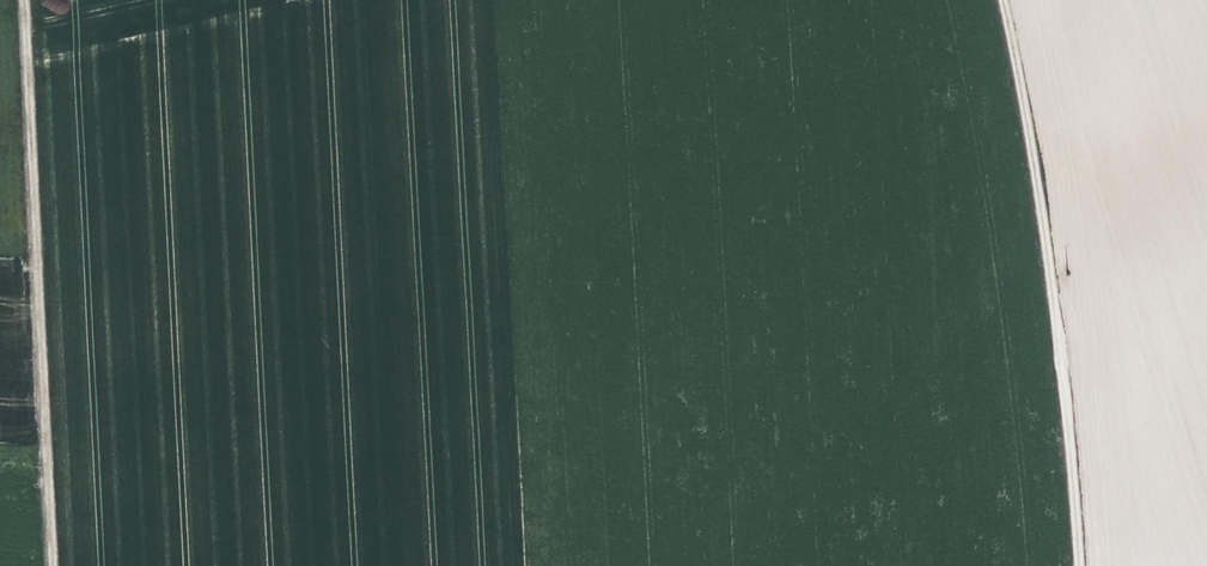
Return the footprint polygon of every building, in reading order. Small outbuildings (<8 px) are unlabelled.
[(1134,374),(1117,375),(1119,428),(1125,428),(1125,415),(1135,414),(1134,374)]
